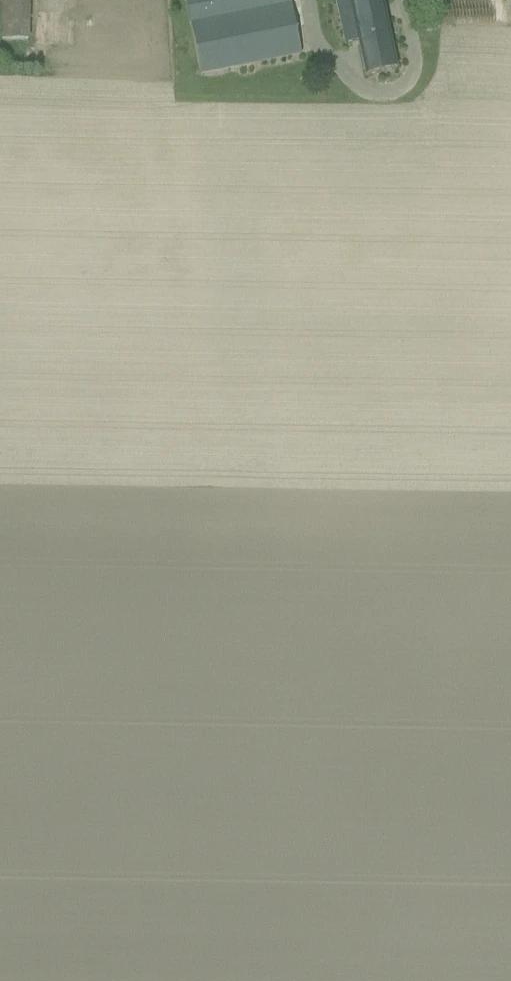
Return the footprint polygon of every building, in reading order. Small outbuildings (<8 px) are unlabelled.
[(1,41),(30,41),(31,0),(2,0),(1,41)] [(233,19),(229,0),(185,0),(201,77),(302,56),(292,7),(233,19)] [(396,70),(382,0),(335,0),(344,43),(357,40),(365,77),(396,70)]
